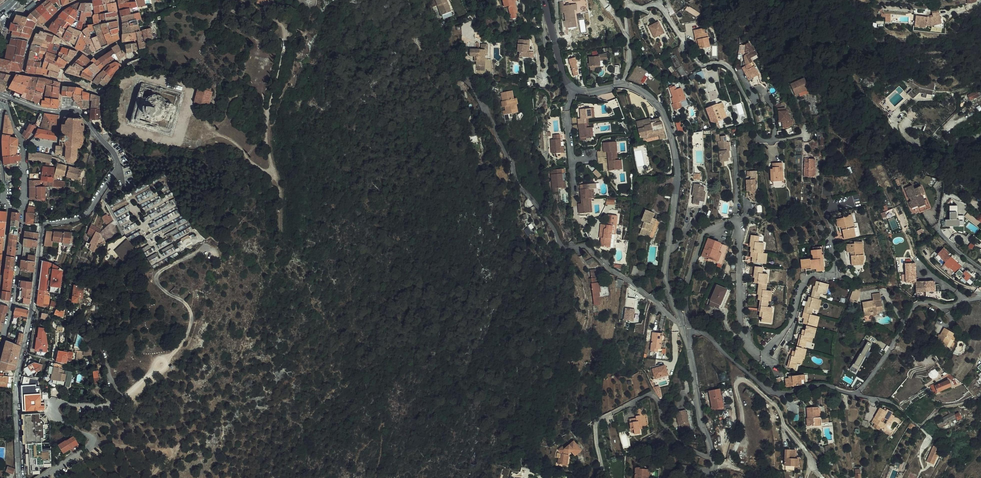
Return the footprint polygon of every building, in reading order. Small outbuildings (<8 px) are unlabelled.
[(58,11),(55,7),(49,0),(48,0),(42,4),(53,16),(58,11)] [(60,10),(61,8),(54,0),(49,0),(55,7),(56,6),(60,10)] [(61,8),(64,6),(67,4),(71,2),(76,0),(54,0),(61,8)] [(136,8),(136,10),(147,8),(147,6),(145,6),(143,0),(134,0),(134,2),(136,8)] [(436,2),(442,16),(446,14),(447,13),(452,11),(447,0),(435,0),(436,2)] [(518,13),(517,5),(515,6),(515,2),(516,2),(518,1),(518,0),(504,0),(505,6),(509,6),(512,19),(517,18),(516,14),(518,13)] [(81,4),(81,2),(71,7),(77,18),(80,18),(81,4)] [(134,2),(119,4),(120,10),(136,8),(134,2)] [(39,7),(50,19),(53,16),(42,4),(39,7)] [(74,22),(77,27),(80,31),(87,26),(86,26),(86,17),(87,17),(86,4),(84,4),(81,4),(80,18),(77,18),(74,22)] [(96,15),(96,17),(100,16),(107,14),(105,10),(104,5),(94,7),(95,15),(96,15)] [(572,5),(568,6),(565,6),(562,6),(563,14),(565,30),(571,29),(571,23),(574,22),(573,11),(572,5)] [(686,11),(699,16),(700,11),(687,6),(686,11)] [(47,21),(49,20),(50,19),(39,7),(36,10),(47,21)] [(77,18),(71,7),(64,12),(74,22),(77,18)] [(121,17),(138,14),(136,10),(136,8),(120,10),(121,17)] [(39,23),(42,26),(46,23),(47,21),(36,10),(30,15),(39,23)] [(74,22),(64,12),(59,17),(69,27),(74,22)] [(100,16),(102,23),(102,24),(106,23),(118,20),(117,12),(107,14),(100,16)] [(122,21),(123,23),(134,21),(139,20),(138,14),(121,17),(122,21)] [(929,27),(933,25),(940,24),(939,16),(935,16),(931,16),(929,16),(926,16),(926,17),(915,14),(914,20),(913,26),(924,28),(925,26),(929,27)] [(24,22),(35,26),(36,23),(31,19),(28,17),(22,16),(17,16),(16,17),(15,20),(24,22)] [(102,23),(100,16),(96,17),(93,17),(94,24),(95,25),(102,23)] [(69,27),(59,17),(54,23),(53,22),(49,29),(57,34),(62,27),(67,30),(69,27)] [(108,30),(118,28),(118,20),(106,23),(108,30)] [(131,33),(136,32),(139,31),(134,21),(123,23),(123,24),(123,32),(123,34),(123,35),(131,33)] [(67,30),(63,38),(70,42),(77,27),(74,22),(69,27),(67,30)] [(662,33),(659,26),(656,22),(647,27),(653,38),(658,35),(662,33)] [(19,33),(21,26),(13,24),(12,23),(10,31),(14,32),(19,33)] [(96,30),(102,48),(108,45),(107,42),(105,33),(102,24),(102,23),(95,25),(96,30)] [(108,30),(106,23),(102,24),(105,33),(107,42),(108,45),(110,44),(114,42),(118,39),(120,39),(118,36),(118,30),(118,28),(108,30)] [(33,29),(23,26),(21,26),(19,33),(31,35),(33,29)] [(82,34),(87,42),(91,48),(93,47),(95,51),(100,48),(94,30),(89,32),(87,26),(80,31),(82,34)] [(62,27),(57,34),(63,38),(67,30),(62,27)] [(82,34),(80,31),(77,27),(70,42),(74,45),(76,46),(82,34)] [(463,35),(463,27),(454,27),(455,35),(463,35)] [(703,32),(703,27),(693,29),(694,38),(697,37),(699,48),(709,46),(706,32),(703,32)] [(139,31),(142,38),(144,38),(146,41),(153,39),(150,29),(139,31)] [(35,37),(46,41),(47,33),(46,33),(42,32),(41,31),(39,35),(37,34),(35,37)] [(122,35),(123,42),(132,41),(131,33),(123,35),(122,35)] [(83,51),(87,42),(82,34),(76,46),(75,48),(83,51)] [(32,45),(48,51),(50,42),(46,41),(35,37),(32,45)] [(11,45),(27,48),(28,42),(12,39),(11,45)] [(522,58),(531,58),(531,52),(531,40),(519,40),(519,52),(522,52),(522,58)] [(756,73),(755,70),(752,65),(753,64),(749,57),(756,53),(752,45),(750,46),(748,41),(744,43),(742,50),(742,51),(743,53),(740,54),(745,63),(744,63),(746,67),(743,68),(742,69),(750,85),(759,82),(756,73)] [(48,51),(59,54),(61,55),(62,47),(63,46),(59,45),(55,43),(50,42),(48,51)] [(90,54),(91,53),(93,52),(91,48),(87,42),(83,51),(90,55),(90,54)] [(129,52),(130,52),(133,52),(131,44),(131,43),(129,44),(129,43),(126,44),(126,45),(124,45),(124,46),(125,46),(127,55),(127,53),(129,52)] [(48,51),(32,45),(31,52),(46,58),(48,51)] [(111,50),(117,57),(118,58),(122,56),(123,55),(123,54),(122,55),(120,51),(121,51),(121,50),(120,50),(118,47),(119,46),(118,46),(117,45),(111,48),(111,49),(111,50)] [(62,47),(61,55),(59,54),(58,59),(63,61),(65,56),(67,57),(70,50),(64,48),(62,47)] [(485,49),(482,49),(480,49),(476,49),(470,48),(470,56),(475,56),(477,56),(477,61),(477,70),(485,70),(485,55),(485,49)] [(6,58),(6,60),(17,63),(23,64),(23,61),(24,57),(25,52),(8,49),(7,53),(7,55),(7,57),(6,58)] [(67,57),(73,58),(76,53),(77,52),(78,52),(70,50),(67,57)] [(114,58),(114,59),(117,57),(111,50),(109,51),(101,57),(102,59),(103,57),(107,62),(114,58)] [(58,59),(59,54),(48,51),(46,58),(46,59),(65,65),(66,64),(67,63),(63,61),(58,59)] [(45,63),(46,59),(46,58),(31,52),(30,57),(29,59),(45,63)] [(90,60),(83,54),(79,59),(91,67),(94,64),(95,64),(91,61),(90,60)] [(595,68),(600,67),(600,61),(599,54),(597,54),(597,56),(589,57),(590,71),(595,70),(595,68)] [(573,76),(578,75),(576,69),(577,68),(576,65),(577,64),(575,57),(568,59),(570,65),(573,76)] [(28,64),(28,66),(37,68),(43,69),(45,63),(29,59),(28,64)] [(45,63),(52,65),(61,68),(63,68),(64,67),(65,65),(46,59),(45,63)] [(91,67),(79,59),(78,59),(77,60),(75,63),(88,70),(91,67)] [(94,64),(100,70),(104,66),(102,63),(100,60),(100,59),(98,61),(97,61),(95,64),(94,64)] [(16,67),(17,63),(6,60),(4,70),(14,71),(16,71),(16,67)] [(104,70),(107,74),(111,78),(115,72),(121,66),(119,64),(115,62),(109,65),(104,70)] [(48,75),(52,65),(45,63),(43,69),(37,68),(36,74),(41,74),(48,75)] [(72,66),(83,72),(85,73),(88,70),(75,63),(72,66)] [(52,65),(48,75),(57,76),(59,73),(59,72),(60,69),(61,68),(52,65)] [(66,73),(81,78),(83,72),(72,66),(71,66),(66,73),(65,74),(66,74),(66,73)] [(628,79),(637,81),(639,82),(647,72),(638,66),(628,79)] [(96,74),(88,70),(85,73),(94,78),(95,76),(96,74)] [(98,76),(102,79),(107,74),(104,70),(103,72),(98,76)] [(94,78),(85,73),(83,72),(81,78),(91,82),(93,79),(94,78)] [(16,74),(10,85),(9,88),(16,91),(24,76),(16,74)] [(102,79),(107,83),(111,78),(107,74),(102,79)] [(4,90),(12,76),(6,75),(0,85),(0,89),(4,90)] [(24,76),(16,91),(14,93),(21,96),(26,86),(30,77),(24,76)] [(105,87),(106,86),(107,83),(102,79),(98,76),(93,83),(98,86),(99,83),(105,87)] [(791,83),(796,94),(810,87),(808,83),(805,76),(791,83)] [(30,88),(34,78),(30,77),(26,86),(30,88)] [(124,122),(169,135),(181,89),(136,77),(124,122)] [(917,81),(912,77),(908,81),(905,84),(910,91),(906,95),(909,98),(911,100),(920,101),(930,100),(931,96),(932,91),(933,86),(921,84),(917,81)] [(30,88),(26,86),(21,96),(25,98),(29,99),(32,100),(35,90),(36,85),(38,78),(36,78),(34,78),(30,88)] [(38,78),(36,85),(44,87),(46,79),(38,78)] [(672,100),(674,106),(680,104),(679,100),(680,99),(680,96),(685,94),(680,83),(670,87),(672,93),(671,94),(673,99),(672,100)] [(44,88),(44,87),(36,85),(35,90),(39,92),(43,93),(43,91),(44,90),(44,88)] [(46,91),(59,93),(59,87),(47,85),(46,91)] [(62,96),(72,96),(74,96),(74,94),(76,86),(72,86),(72,89),(62,88),(62,90),(62,92),(62,95),(62,96)] [(82,97),(82,91),(83,89),(84,89),(76,86),(74,94),(82,97)] [(196,103),(210,107),(214,93),(212,92),(212,91),(210,88),(205,87),(202,88),(202,90),(200,89),(196,103)] [(58,99),(59,93),(46,91),(45,98),(58,99)] [(511,91),(500,94),(502,101),(503,107),(504,111),(502,111),(505,123),(510,123),(508,115),(512,114),(511,110),(514,109),(513,105),(516,105),(517,104),(516,98),(513,99),(511,91)] [(968,96),(970,101),(978,98),(976,92),(968,96)] [(74,100),(78,103),(79,105),(80,105),(81,105),(82,100),(82,97),(74,94),(74,96),(72,96),(72,97),(73,98),(73,100),(74,100)] [(619,96),(621,107),(630,106),(628,100),(626,94),(619,96)] [(615,118),(623,117),(615,97),(607,100),(615,118)] [(45,98),(45,101),(42,102),(42,103),(41,103),(41,105),(41,106),(58,108),(58,99),(45,98)] [(92,100),(91,102),(91,108),(97,109),(98,105),(98,103),(99,100),(92,99),(92,100)] [(720,102),(716,104),(705,108),(707,113),(711,112),(715,121),(726,117),(722,108),(720,102)] [(781,121),(781,129),(791,125),(790,120),(788,120),(788,116),(786,116),(786,111),(783,111),(783,107),(777,108),(778,119),(781,121)] [(97,109),(91,108),(91,110),(90,113),(94,113),(95,119),(100,119),(99,113),(99,109),(97,109)] [(5,111),(5,115),(3,132),(11,133),(13,133),(14,130),(7,111),(5,111)] [(582,121),(584,121),(588,121),(587,112),(576,113),(577,122),(574,122),(575,127),(583,126),(582,121)] [(58,123),(59,115),(44,113),(43,120),(58,123)] [(77,148),(80,148),(81,146),(82,145),(83,143),(83,141),(84,126),(84,124),(84,122),(83,120),(82,117),(78,118),(69,117),(66,116),(64,119),(63,122),(62,135),(61,134),(60,142),(60,145),(57,145),(56,145),(56,154),(66,154),(66,155),(66,156),(67,158),(67,159),(68,160),(69,161),(70,161),(71,162),(72,161),(73,161),(74,161),(75,161),(75,160),(76,159),(76,158),(77,157),(77,148)] [(636,121),(641,139),(642,143),(661,137),(660,134),(665,133),(661,119),(659,120),(658,117),(650,119),(649,118),(639,120),(636,121)] [(40,128),(43,120),(37,119),(35,126),(39,128),(40,128)] [(40,128),(57,131),(58,123),(43,120),(40,128)] [(32,131),(35,126),(30,123),(26,130),(25,130),(22,135),(26,140),(29,135),(32,131)] [(576,132),(577,141),(588,140),(587,131),(585,131),(583,131),(583,126),(575,127),(575,132),(576,132)] [(57,131),(40,128),(39,128),(35,136),(55,139),(57,131)] [(3,134),(2,140),(3,155),(11,154),(10,144),(12,144),(13,137),(11,137),(11,135),(3,134)] [(719,161),(719,166),(724,165),(724,161),(725,161),(725,160),(725,157),(728,157),(730,157),(730,150),(727,150),(727,145),(726,135),(721,136),(722,142),(719,142),(720,161),(719,161)] [(548,143),(549,157),(558,156),(558,150),(557,142),(551,143),(548,143)] [(604,159),(612,157),(610,144),(600,146),(601,153),(604,153),(604,155),(604,159)] [(52,155),(40,152),(29,151),(28,158),(41,160),(50,162),(52,155)] [(20,153),(17,154),(11,154),(3,155),(4,163),(21,161),(20,153)] [(617,171),(616,161),(614,162),(613,162),(612,157),(604,159),(606,173),(617,171)] [(812,179),(813,161),(806,161),(806,165),(802,165),(801,179),(812,179)] [(783,180),(782,162),(772,163),(773,169),(770,169),(772,181),(783,180)] [(58,163),(57,168),(56,173),(59,174),(65,175),(68,165),(58,163)] [(55,176),(56,173),(57,168),(43,166),(43,175),(55,176)] [(79,168),(73,166),(70,166),(68,173),(78,175),(79,168)] [(79,168),(78,175),(68,173),(67,174),(67,176),(72,177),(80,179),(83,169),(79,168)] [(757,170),(746,171),(746,176),(749,175),(749,179),(745,179),(746,190),(749,190),(749,195),(754,200),(759,193),(755,190),(754,179),(758,179),(757,170)] [(554,192),(561,191),(560,185),(559,177),(562,177),(562,172),(548,174),(548,178),(550,178),(552,192),(554,192)] [(58,179),(54,178),(54,181),(53,186),(61,186),(65,186),(66,180),(58,179)] [(693,206),(703,206),(704,204),(706,188),(701,187),(701,185),(693,184),(692,194),(694,194),(694,197),(693,206)] [(918,208),(920,206),(921,208),(922,209),(922,210),(927,208),(925,205),(924,205),(922,200),(921,196),(920,197),(919,193),(923,192),(921,186),(914,188),(912,184),(908,186),(907,186),(907,188),(905,189),(908,197),(912,196),(913,199),(908,201),(911,208),(914,206),(917,205),(918,208)] [(46,186),(31,186),(30,198),(43,199),(43,198),(46,198),(46,192),(46,186)] [(578,194),(579,202),(586,201),(589,201),(590,200),(589,191),(591,191),(593,190),(593,186),(580,187),(581,192),(581,194),(578,194)] [(579,208),(576,209),(577,216),(588,215),(586,201),(579,202),(579,206),(579,208)] [(36,213),(36,204),(36,203),(33,202),(30,202),(27,214),(35,214),(35,213),(36,213)] [(943,219),(942,226),(959,227),(959,220),(958,220),(958,206),(950,206),(949,220),(943,219)] [(654,238),(660,221),(653,218),(655,213),(646,209),(642,220),(644,221),(640,233),(654,238)] [(13,213),(12,220),(19,222),(20,214),(13,213)] [(35,214),(27,214),(26,224),(41,224),(41,221),(36,220),(36,217),(35,217),(35,214)] [(856,234),(855,227),(854,227),(851,214),(845,216),(845,215),(840,216),(841,218),(837,219),(839,227),(845,226),(845,229),(843,230),(845,236),(856,234)] [(106,224),(109,222),(113,220),(110,215),(107,217),(106,215),(102,217),(106,224)] [(612,236),(616,236),(616,227),(615,227),(615,217),(608,217),(607,222),(609,223),(609,227),(607,227),(607,230),(600,230),(600,235),(602,235),(601,240),(601,248),(608,249),(609,235),(612,236)] [(890,222),(889,222),(892,230),(898,228),(895,221),(895,220),(894,219),(893,219),(892,219),(891,220),(890,221),(890,222)] [(87,225),(96,231),(98,228),(88,222),(87,225)] [(98,240),(100,237),(96,231),(87,225),(86,225),(84,231),(91,235),(98,240)] [(10,234),(18,235),(19,227),(11,226),(10,234)] [(528,226),(524,229),(528,235),(532,232),(528,226)] [(54,232),(47,231),(45,246),(53,247),(53,242),(54,232)] [(25,239),(38,241),(39,234),(25,232),(25,239)] [(53,242),(59,242),(63,243),(64,233),(54,232),(53,242)] [(70,243),(73,244),(74,238),(71,238),(72,236),(72,233),(64,233),(63,243),(63,246),(70,246),(70,243)] [(752,251),(753,251),(752,256),(754,256),(753,262),(767,264),(769,253),(764,252),(765,243),(765,242),(759,241),(760,235),(755,234),(753,234),(751,245),(752,245),(752,251)] [(122,250),(124,251),(132,245),(125,238),(113,248),(115,251),(117,250),(119,252),(122,250)] [(707,238),(701,256),(709,258),(708,260),(709,260),(713,261),(720,263),(726,244),(707,238)] [(38,241),(25,239),(24,247),(30,248),(37,249),(38,241)] [(852,255),(852,262),(864,261),(863,252),(862,252),(860,241),(854,242),(854,241),(849,242),(849,244),(846,245),(847,253),(853,252),(853,255),(852,255)] [(7,256),(15,258),(16,246),(9,245),(7,256)] [(134,247),(132,245),(124,251),(117,256),(119,258),(134,247)] [(824,268),(822,246),(813,247),(813,250),(811,250),(812,254),(813,254),(813,259),(810,259),(810,258),(801,259),(802,269),(809,268),(809,269),(824,268)] [(149,255),(147,256),(152,265),(162,259),(155,248),(147,253),(149,255)] [(945,255),(949,258),(950,257),(951,255),(943,248),(942,249),(947,253),(945,255)] [(961,266),(961,267),(950,257),(949,258),(945,255),(947,253),(942,249),(936,255),(942,260),(941,260),(945,263),(943,264),(949,269),(950,268),(961,277),(962,276),(968,281),(972,276),(961,266)] [(6,269),(13,270),(15,258),(7,256),(6,269)] [(47,259),(42,258),(39,287),(45,289),(48,289),(49,289),(60,290),(63,268),(55,262),(47,259)] [(35,262),(28,261),(22,260),(21,270),(34,272),(35,262)] [(906,283),(916,282),(914,263),(905,264),(906,283)] [(754,282),(759,282),(767,283),(768,273),(762,272),(762,266),(755,265),(754,276),(755,276),(754,282)] [(4,279),(12,280),(13,270),(6,269),(4,279)] [(3,291),(11,292),(12,280),(4,279),(3,291)] [(33,282),(30,282),(26,281),(20,280),(19,288),(22,288),(22,290),(31,291),(33,282)] [(815,285),(814,290),(813,290),(811,297),(819,298),(820,291),(826,293),(828,283),(816,280),(815,285)] [(935,291),(935,281),(916,282),(916,292),(935,291)] [(772,290),(766,289),(767,283),(759,282),(758,293),(759,293),(758,299),(761,299),(769,300),(772,300),(772,290)] [(603,297),(601,297),(602,301),(612,299),(609,283),(599,285),(599,287),(600,288),(601,288),(603,297)] [(719,304),(725,289),(715,285),(710,301),(719,304)] [(44,292),(45,289),(39,287),(37,303),(43,304),(43,301),(48,302),(49,295),(46,293),(44,292)] [(79,299),(83,300),(85,288),(76,287),(73,302),(78,303),(79,299)] [(602,301),(601,297),(600,288),(599,287),(597,288),(593,289),(597,310),(603,308),(602,301)] [(728,290),(725,289),(719,304),(710,301),(708,306),(713,308),(714,306),(722,308),(728,290)] [(24,298),(23,303),(30,304),(31,291),(22,290),(21,297),(24,298)] [(2,300),(10,301),(11,292),(3,291),(2,300)] [(871,302),(871,301),(862,302),(863,309),(867,309),(867,312),(871,311),(872,314),(877,313),(877,312),(883,311),(880,293),(873,294),(874,300),(875,300),(876,302),(871,302)] [(808,306),(806,306),(805,312),(812,314),(814,307),(820,308),(821,298),(819,298),(811,297),(810,296),(809,301),(808,306)] [(636,299),(628,298),(624,321),(632,322),(634,308),(635,308),(636,302),(635,302),(636,299)] [(768,306),(769,300),(761,299),(760,311),(761,311),(760,317),(763,317),(762,321),(773,323),(774,312),(773,312),(773,306),(768,306)] [(6,315),(8,307),(1,304),(0,308),(0,313),(6,315)] [(29,311),(16,308),(14,314),(14,315),(13,316),(17,317),(24,319),(23,321),(27,321),(27,318),(28,314),(29,311)] [(807,318),(806,323),(818,326),(820,315),(812,314),(805,312),(804,317),(806,318),(807,318)] [(807,330),(804,330),(803,335),(802,340),(800,340),(799,345),(807,347),(809,341),(813,342),(814,337),(816,338),(818,327),(808,326),(807,330)] [(40,328),(37,350),(47,352),(47,346),(47,344),(45,329),(40,328)] [(952,333),(943,328),(939,336),(938,338),(936,341),(938,343),(937,345),(945,349),(950,338),(954,339),(956,337),(951,334),(952,333)] [(652,332),(650,352),(660,352),(660,353),(664,353),(664,350),(660,349),(661,340),(662,336),(662,333),(652,332)] [(15,371),(21,345),(7,340),(5,346),(0,367),(0,371),(15,371)] [(872,344),(866,340),(849,369),(856,373),(872,344)] [(792,362),(790,361),(789,366),(794,366),(794,369),(797,369),(798,363),(803,364),(804,359),(805,359),(807,349),(796,347),(795,352),(793,352),(793,357),(792,362)] [(58,350),(56,361),(62,362),(66,363),(67,360),(67,357),(68,352),(58,350)] [(42,370),(43,365),(30,361),(28,370),(33,371),(36,369),(38,372),(42,370)] [(63,365),(62,365),(55,363),(54,366),(52,373),(51,379),(63,382),(65,374),(66,370),(62,369),(63,365)] [(669,375),(666,365),(653,369),(656,379),(669,375)] [(14,377),(14,373),(4,372),(3,376),(0,376),(0,386),(6,387),(6,383),(7,383),(7,376),(14,377)] [(789,376),(790,383),(805,383),(803,374),(789,376)] [(939,390),(952,385),(949,379),(936,385),(939,390)] [(29,384),(29,399),(42,398),(42,393),(40,393),(40,384),(29,384)] [(719,388),(709,390),(713,408),(723,406),(719,388)] [(725,408),(721,388),(719,388),(723,406),(713,408),(713,410),(725,408)] [(807,419),(808,427),(815,426),(815,424),(821,424),(820,423),(829,423),(829,418),(820,418),(818,418),(817,407),(807,408),(808,419),(807,419)] [(884,410),(880,408),(872,422),(875,424),(873,427),(879,430),(881,427),(883,422),(885,419),(888,420),(892,414),(893,413),(887,409),(886,411),(884,410)] [(639,422),(641,422),(641,428),(647,427),(645,415),(643,415),(642,409),(637,409),(638,416),(636,416),(636,420),(633,421),(633,419),(630,419),(631,430),(632,430),(634,430),(634,433),(635,435),(640,434),(639,429),(639,422)] [(689,425),(686,409),(676,410),(678,423),(680,423),(680,426),(689,425)] [(954,415),(953,414),(937,423),(939,426),(956,417),(958,421),(962,418),(959,413),(954,415)] [(40,414),(22,414),(24,445),(42,444),(42,439),(45,439),(44,426),(45,426),(45,423),(43,420),(41,420),(40,414)] [(71,449),(69,447),(78,441),(74,434),(60,444),(65,452),(71,449)] [(69,447),(71,449),(80,442),(78,441),(69,447)] [(561,458),(560,463),(565,464),(566,460),(569,461),(571,454),(574,452),(577,456),(584,450),(577,441),(568,449),(566,446),(561,450),(565,454),(563,458),(561,458)] [(828,444),(828,446),(824,447),(826,455),(834,453),(832,443),(828,444)] [(26,451),(24,454),(26,474),(41,474),(40,467),(52,467),(52,444),(26,445),(26,451)] [(927,461),(934,464),(941,449),(934,446),(927,461)] [(796,466),(796,457),(793,458),(791,458),(791,453),(793,453),(792,449),(787,449),(787,448),(783,448),(783,465),(796,466)] [(648,471),(648,469),(640,469),(640,467),(635,467),(634,477),(648,477),(648,471)]
